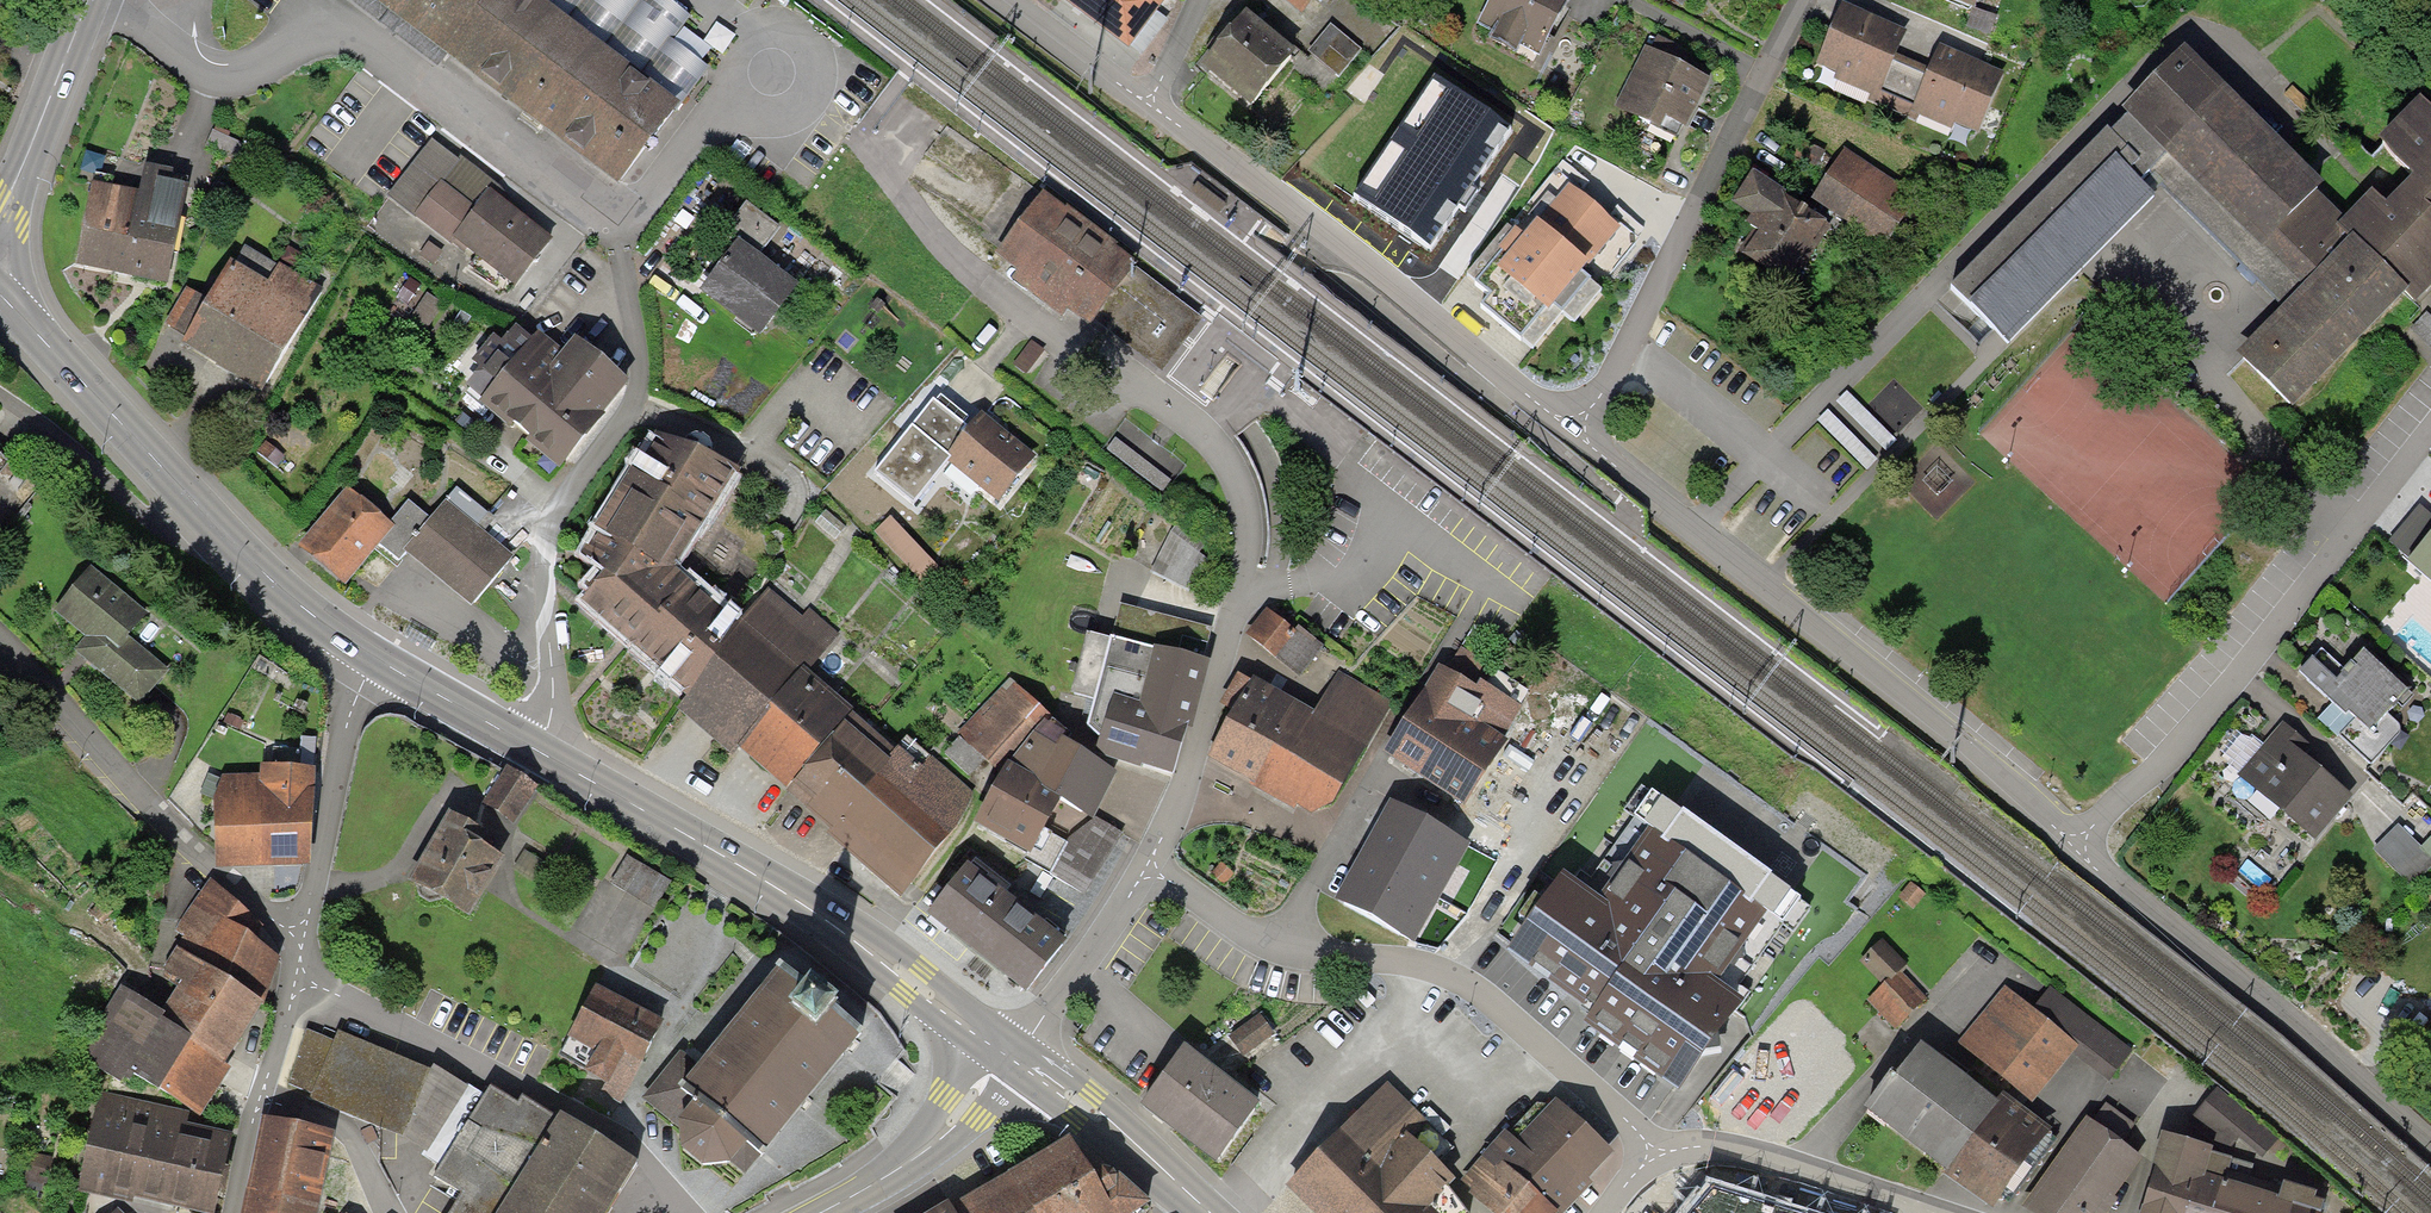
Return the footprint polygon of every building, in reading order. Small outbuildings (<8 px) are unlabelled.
[(446,57),(372,0),(349,0),(438,68),(446,57)] [(446,57),(618,187),(709,68),(672,41),(690,17),(668,0),(372,0),(446,57)] [(1075,8),(1128,48),(1165,0),(1064,0),(1075,8)] [(1302,13),(1312,0),(1286,0),(1302,13)] [(1477,21),(1495,30),(1492,35),(1515,47),(1519,39),(1539,50),(1566,0),(1489,0),(1477,21)] [(1974,9),(1978,0),(1951,0),(1974,9)] [(1907,31),(1843,3),(1816,64),(1835,73),(1833,77),(1869,93),(1878,97),(1896,54),(1907,31)] [(1297,47),(1249,6),(1226,32),(1199,64),(1248,105),(1297,47)] [(1362,48),(1330,23),(1309,50),(1341,75),(1362,48)] [(1714,77),(1646,43),(1616,105),(1678,135),(1683,125),(1689,128),(1714,77)] [(2004,73),(1940,45),(1929,68),(1910,112),(1919,116),(1952,130),(1955,124),(1977,134),(2004,73)] [(1950,288),(2006,346),(2153,196),(2140,181),(2149,174),(2284,306),(2235,351),(2294,410),(2405,295),(2419,304),(2430,291),(2430,107),(2421,97),(2377,140),(2413,176),(2388,204),(2373,191),(2345,217),(2317,191),(2324,185),(2185,46),(2122,110),(2128,116),(2110,131),(2108,128),(1950,288)] [(1929,68),(1896,54),(1878,97),(1869,93),(1865,100),(1915,122),(1919,116),(1910,112),(1929,68)] [(1513,125),(1437,73),(1354,191),(1430,244),(1513,125)] [(458,160),(431,140),(387,197),(413,216),(441,180),(442,182),(458,160)] [(1915,195),(1845,147),(1810,199),(1880,247),(1915,195)] [(490,190),(496,195),(502,188),(461,157),(458,160),(442,182),(476,208),(490,190)] [(173,169),(144,164),(139,191),(91,182),(75,266),(126,276),(168,284),(187,184),(171,181),(173,169)] [(1787,193),(1753,171),(1731,204),(1750,216),(1745,224),(1758,232),(1742,255),(1792,288),(1832,227),(1785,196),(1787,193)] [(451,246),(453,244),(463,252),(466,249),(515,287),(553,239),(512,207),(496,195),(490,190),(476,208),(442,182),(441,180),(413,216),(451,246)] [(1583,268),(1620,224),(1569,183),(1525,232),(1516,242),(1508,252),(1503,248),(1476,279),(1490,292),(1481,303),(1533,345),(1562,310),(1575,320),(1603,287),(1590,277),(1591,276),(1583,268)] [(1089,329),(1095,321),(1162,373),(1203,319),(1136,269),(1139,265),(1116,247),(1117,245),(1068,208),(1065,211),(1042,194),(995,257),(1016,273),(1011,279),(1063,318),(1068,312),(1089,329)] [(780,230),(746,203),(715,243),(729,253),(699,292),(759,337),(799,286),(766,260),(760,256),(780,230)] [(1516,242),(1525,232),(1515,224),(1499,244),(1503,248),(1508,252),(1516,242)] [(261,391),(321,289),(278,264),(268,282),(230,261),(208,299),(186,337),(181,345),(215,365),(261,391)] [(186,337),(208,299),(187,288),(165,325),(186,337)] [(444,305),(427,293),(404,326),(421,338),(444,305)] [(502,342),(494,335),(472,362),(480,369),(466,386),(482,399),(479,403),(493,414),(509,428),(513,424),(529,437),(525,442),(559,469),(631,382),(575,336),(563,351),(539,331),(532,339),(516,325),(502,342)] [(1896,441),(1847,392),(1837,402),(1887,451),(1896,441)] [(967,417),(943,397),(919,429),(942,449),(967,417)] [(1877,459),(1828,410),(1818,421),(1866,470),(1877,459)] [(981,413),(944,460),(998,503),(1036,456),(1003,431),(981,413)] [(741,470),(655,433),(632,470),(628,468),(593,527),(597,530),(581,550),(605,573),(578,605),(622,643),(686,697),(740,621),(699,584),(694,588),(674,569),(741,470)] [(1171,481),(1116,437),(1106,450),(1161,493),(1171,481)] [(390,523),(347,487),(298,548),(307,555),(345,587),(379,545),(395,527),(390,523)] [(456,487),(446,500),(484,531),(494,519),(456,487)] [(484,531),(446,500),(430,520),(403,551),(404,553),(471,608),(514,556),(484,531)] [(403,551),(430,520),(409,501),(390,523),(395,527),(379,545),(397,561),(404,553),(403,551)] [(939,568),(890,517),(874,532),(924,583),(939,568)] [(1207,559),(1171,531),(1150,572),(1190,591),(1207,559)] [(2406,562),(2430,583),(2430,533),(2406,562)] [(147,615),(91,567),(53,610),(86,638),(75,651),(82,657),(138,706),(168,671),(128,636),(147,615)] [(738,750),(786,790),(851,713),(854,709),(808,672),(838,634),(809,609),(802,616),(767,589),(740,621),(686,697),(677,710),(733,756),(738,750)] [(1112,638),(1202,660),(1211,628),(1120,605),(1112,638)] [(1295,632),(1266,609),(1245,635),(1275,658),(1277,656),(1296,632),(1295,632)] [(1298,627),(1295,632),(1296,632),(1277,656),(1301,675),(1323,647),(1298,627)] [(1093,700),(1110,640),(1087,633),(1070,694),(1093,700)] [(1100,736),(1095,754),(1140,770),(1141,766),(1173,776),(1187,729),(1193,731),(1211,661),(1202,660),(1112,638),(1110,638),(1110,640),(1093,700),(1086,725),(1100,736)] [(2322,649),(2300,673),(2345,716),(2349,712),(2370,732),(2408,692),(2364,651),(2345,671),(2322,649)] [(1476,688),(1439,665),(1382,753),(1466,807),(1508,742),(1502,739),(1522,708),(1520,707),(1489,687),(1480,681),(1476,688)] [(1252,679),(1209,757),(1294,812),(1296,806),(1311,815),(1333,805),(1394,702),(1339,672),(1314,711),(1252,679)] [(1497,673),(1489,687),(1520,707),(1529,693),(1497,673)] [(1008,763),(1046,721),(1050,717),(1010,679),(959,732),(1004,770),(1008,763)] [(895,750),(851,713),(786,790),(784,794),(829,830),(826,833),(900,898),(975,796),(932,757),(921,767),(898,748),(895,750)] [(1096,817),(1118,774),(1062,740),(1068,733),(1046,721),(1008,763),(1004,770),(973,824),(1030,856),(1061,802),(1091,820),(1094,821),(1096,817)] [(2308,744),(2283,722),(2237,775),(2315,842),(2354,798),(2327,774),(2301,752),(2308,744)] [(315,769),(260,763),(260,773),(222,775),(214,799),(216,869),(263,867),(310,866),(315,769)] [(537,787),(506,766),(482,803),(512,824),(537,787)] [(1812,908),(1643,787),(1626,811),(1635,817),(1583,888),(1564,875),(1507,954),(1591,1015),(1583,1025),(1678,1093),(1812,908)] [(1334,899),(1414,945),(1472,842),(1392,797),(1358,858),(1334,899)] [(478,829),(450,812),(408,882),(469,918),(504,858),(472,839),(478,829)] [(1122,832),(1096,817),(1094,821),(1091,820),(1067,841),(1049,874),(1084,894),(1122,832)] [(2398,824),(2373,850),(2413,888),(2430,869),(2430,860),(2419,848),(2421,846),(2398,824)] [(2430,860),(2430,836),(2421,846),(2419,848),(2430,860)] [(543,862),(525,851),(515,867),(533,878),(543,862)] [(671,881),(627,855),(610,883),(654,909),(671,881)] [(1220,862),(1209,874),(1223,886),(1234,873),(1220,862)] [(1009,897),(967,864),(925,915),(1026,995),(1067,943),(1009,897)] [(185,936),(177,949),(263,1004),(279,959),(255,939),(262,926),(209,879),(189,904),(175,928),(185,936)] [(1908,965),(1882,939),(1859,962),(1882,985),(1888,979),(1891,981),(1900,972),(1908,965)] [(134,1075),(199,1117),(230,1069),(224,1065),(263,1004),(177,949),(160,975),(178,987),(161,1013),(121,987),(76,1055),(120,1084),(124,1078),(130,1082),(134,1075)] [(808,988),(780,965),(698,1066),(680,1051),(639,1100),(677,1131),(681,1153),(702,1169),(732,1166),(744,1176),(764,1151),(765,1152),(863,1033),(835,1010),(838,1006),(811,984),(808,988)] [(1926,1000),(1900,972),(1891,981),(1888,979),(1882,985),(1866,999),(1894,1029),(1926,1000)] [(664,1024),(596,986),(567,1037),(595,1053),(584,1073),(587,1074),(576,1093),(611,1113),(616,1104),(619,1105),(664,1024)] [(2032,1011),(2004,987),(1957,1042),(2032,1103),(2072,1054),(2078,1046),(2032,1011)] [(2050,987),(2032,1011),(2078,1046),(2072,1054),(2109,1083),(2133,1051),(2050,987)] [(1244,1057),(1275,1035),(1259,1013),(1228,1036),(1244,1057)] [(289,1083),(311,1094),(334,1041),(307,1029),(289,1083)] [(401,1138),(430,1071),(338,1031),(334,1041),(311,1094),(309,1098),(401,1138)] [(1959,1074),(1921,1045),(1895,1079),(1890,1075),(1864,1109),(1944,1170),(1947,1173),(1998,1104),(1995,1101),(1959,1074)] [(1214,1165),(1261,1105),(1223,1076),(1186,1047),(1139,1108),(1214,1165)] [(434,1066),(430,1071),(401,1138),(424,1152),(465,1087),(434,1066)] [(1387,1083),(1285,1188),(1311,1212),(1433,1212),(1428,1208),(1455,1180),(1413,1139),(1429,1123),(1387,1083)] [(467,1084),(465,1087),(424,1152),(421,1156),(439,1168),(485,1096),(467,1084)] [(560,1115),(557,1120),(522,1098),(518,1104),(491,1087),(485,1096),(439,1168),(433,1177),(462,1196),(451,1212),(606,1212),(637,1164),(560,1115)] [(2279,1140),(2217,1087),(2186,1123),(2224,1156),(2238,1139),(2262,1160),(2279,1140)] [(99,1092),(76,1191),(132,1204),(133,1198),(171,1207),(199,1212),(214,1212),(232,1134),(186,1123),(189,1113),(99,1092)] [(2001,1093),(1995,1101),(1998,1104),(1947,1173),(1944,1170),(1942,1174),(1975,1198),(1992,1211),(2052,1130),(2001,1093)] [(1556,1212),(1565,1212),(1592,1184),(1588,1180),(1614,1154),(1555,1099),(1516,1141),(1504,1131),(1487,1151),(1556,1212)] [(2086,1117),(2022,1206),(2031,1212),(2107,1212),(2117,1200),(2114,1198),(2143,1158),(2120,1142),(2134,1124),(2105,1103),(2092,1121),(2086,1117)] [(261,1117),(241,1212),(318,1212),(336,1133),(261,1117)] [(2162,1131),(2152,1164),(2156,1165),(2141,1212),(2324,1212),(2325,1211),(2322,1210),(2325,1200),(2316,1198),(2317,1192),(2284,1182),(2283,1186),(2230,1170),(2233,1160),(2213,1154),(2215,1147),(2162,1131)] [(951,1206),(955,1212),(1140,1212),(1152,1206),(1121,1175),(1103,1168),(1094,1176),(1069,1138),(951,1206)] [(1487,1151),(1459,1182),(1472,1193),(1469,1196),(1488,1212),(1556,1212),(1487,1151)] [(1710,1179),(1681,1212),(1829,1212),(1710,1179)] [(951,1206),(948,1201),(928,1212),(955,1212),(951,1206)]
